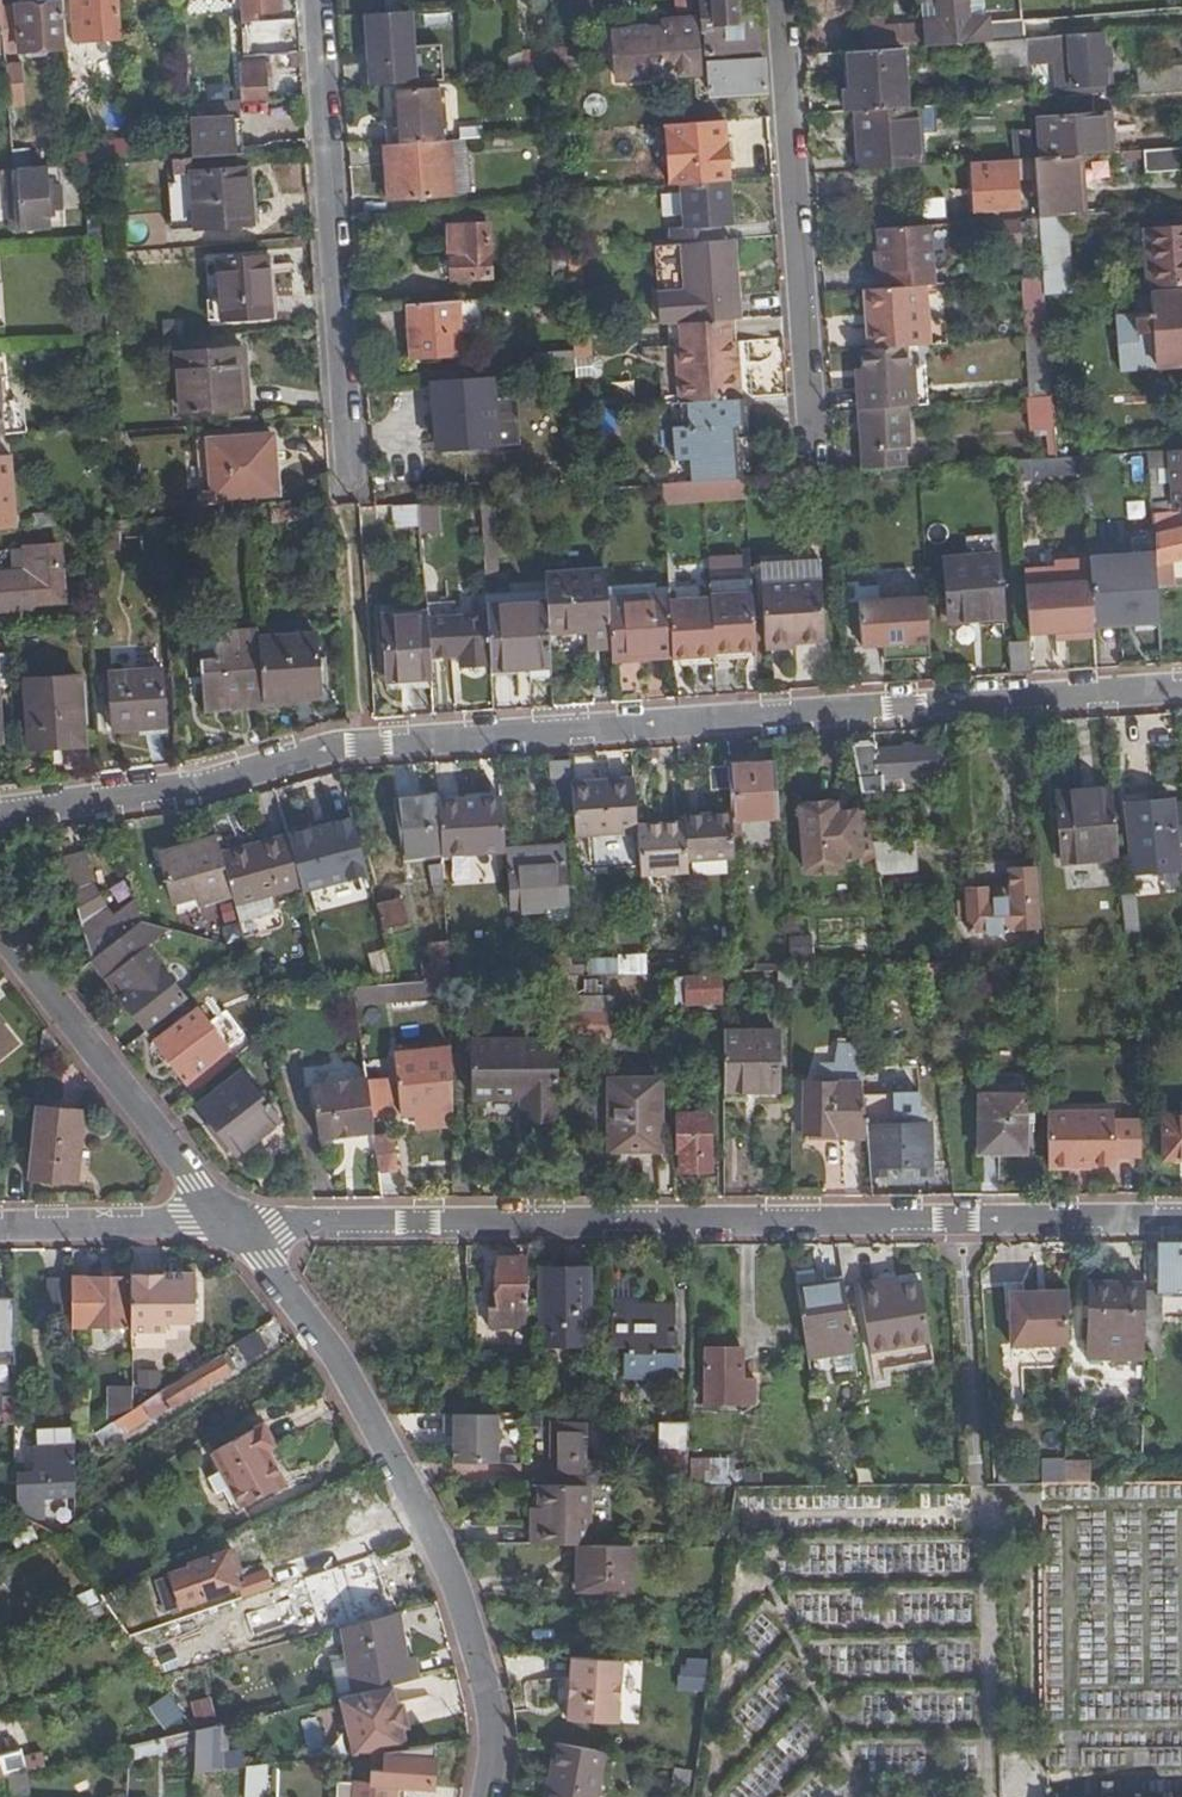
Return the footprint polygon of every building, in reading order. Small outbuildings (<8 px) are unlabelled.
[(64,0),(39,0),(39,7),(22,7),(25,51),(68,49),(64,0)] [(75,2),(78,49),(123,45),(120,0),(98,0),(75,2)] [(242,29),(260,28),(259,17),(284,17),(284,0),(240,0),(242,29)] [(699,15),(700,55),(763,51),(760,0),(698,0),(699,15)] [(922,29),(923,53),(980,49),(1021,46),(1019,31),(982,34),(980,24),(967,25),(964,0),(920,0),(921,11),(939,10),(941,29),(922,29)] [(1167,11),(1181,11),(1181,0),(1166,0),(1167,11)] [(25,51),(22,7),(6,9),(8,25),(9,44),(10,53),(25,51)] [(619,81),(701,76),(700,66),(700,55),(699,15),(660,18),(661,36),(616,38),(619,81)] [(363,18),(369,90),(412,87),(407,16),(401,16),(363,18)] [(9,44),(8,25),(0,26),(0,44),(9,44)] [(922,29),(861,32),(862,56),(901,54),(923,53),(922,29)] [(1101,56),(1100,42),(1024,46),(1025,66),(1066,64),(1068,103),(1103,102),(1102,75),(1109,75),(1108,56),(1101,56)] [(981,75),(1026,73),(1025,66),(1024,46),(1021,46),(980,49),(981,75)] [(904,112),(901,54),(862,56),(846,57),(850,115),(858,114),(904,112)] [(3,63),(5,105),(24,104),(22,62),(3,63)] [(702,98),(766,94),(764,63),(700,66),(701,76),(702,98)] [(1141,99),(1181,97),(1181,74),(1140,76),(1141,99)] [(277,76),(251,77),(252,102),(278,101),(277,76)] [(385,130),(387,148),(454,142),(452,92),(392,98),(393,129),(385,130)] [(190,118),(237,112),(235,95),(188,100),(190,118)] [(1001,97),(1000,106),(1029,105),(1029,96),(1001,97)] [(1033,115),(1036,156),(1079,154),(1118,150),(1115,109),(1033,115)] [(914,170),(911,111),(904,112),(858,114),(860,174),(914,170)] [(923,171),(920,111),(911,111),(914,170),(923,171)] [(207,151),(208,159),(242,157),(240,127),(205,129),(206,139),(199,140),(200,152),(207,151)] [(1014,139),(1016,165),(1021,165),(1034,165),(1032,137),(1014,139)] [(83,144),(85,168),(101,166),(132,164),(131,141),(83,144)] [(462,199),(458,142),(454,142),(387,148),(382,148),(386,204),(462,199)] [(668,172),(670,186),(678,186),(726,183),(724,144),(697,145),(698,169),(668,172)] [(34,150),(18,150),(19,171),(23,171),(36,171),(34,150)] [(1079,154),(1036,156),(1039,217),(1082,214),(1079,154)] [(1145,159),(1146,178),(1181,176),(1181,157),(1145,159)] [(194,178),(192,160),(169,162),(173,234),(198,232),(194,178)] [(1021,165),(1025,226),(1039,225),(1034,165),(1021,165)] [(69,227),(104,224),(101,166),(85,168),(77,168),(63,169),(64,178),(85,178),(89,214),(68,215),(69,227)] [(997,174),(997,166),(973,168),(973,175),(972,176),(973,217),(1016,216),(1014,175),(997,174)] [(64,178),(63,169),(36,171),(23,171),(26,216),(27,224),(27,230),(69,227),(68,215),(67,210),(55,211),(53,187),(64,187),(64,178)] [(194,178),(198,232),(245,229),(243,199),(249,199),(247,175),(194,178)] [(966,217),(973,217),(972,176),(964,176),(966,217)] [(670,231),(670,245),(708,243),(707,230),(715,230),(728,230),(726,183),(678,186),(681,232),(670,231)] [(256,199),(249,199),(243,199),(245,229),(257,228),(256,199)] [(11,224),(27,224),(26,216),(11,216),(11,224)] [(1058,302),(1054,224),(1039,225),(1041,285),(1043,303),(1058,302)] [(452,230),(456,281),(494,278),(491,226),(452,230)] [(716,243),(715,230),(707,230),(708,243),(716,243)] [(928,290),(924,230),(875,233),(879,292),(911,291),(919,291),(928,290)] [(1016,231),(981,233),(981,256),(1018,253),(1016,231)] [(1160,297),(1181,295),(1181,236),(1158,238),(1160,297)] [(737,320),(733,242),(716,243),(708,243),(670,245),(656,246),(661,324),(668,324),(724,321),(737,320)] [(555,244),(555,277),(568,277),(566,243),(555,244)] [(583,286),(582,250),(570,250),(571,287),(583,286)] [(206,304),(209,325),(269,321),(266,262),(218,265),(220,303),(206,304)] [(914,350),(911,291),(879,292),(867,293),(869,325),(862,326),(863,353),(901,351),(914,350)] [(923,349),(919,291),(911,291),(914,350),(923,349)] [(1118,377),(1181,374),(1181,302),(1151,303),(1152,320),(1115,322),(1118,377)] [(462,358),(458,303),(406,307),(411,362),(462,358)] [(727,400),(724,321),(668,324),(670,346),(665,346),(667,404),(694,402),(727,400)] [(657,347),(665,346),(670,346),(668,324),(661,324),(657,325),(657,347)] [(589,359),(588,329),(573,330),(573,353),(574,360),(589,359)] [(180,355),(184,415),(251,410),(246,350),(180,355)] [(902,371),(901,351),(863,353),(857,353),(858,373),(860,412),(903,409),(904,409),(902,371)] [(536,356),(536,375),(574,373),(574,360),(573,353),(536,356)] [(596,358),(589,359),(574,360),(574,373),(574,379),(597,377),(600,372),(600,364),(596,358)] [(0,361),(0,385),(1,403),(8,403),(5,361),(0,361)] [(921,370),(902,371),(904,409),(922,409),(921,370)] [(851,374),(853,412),(856,412),(860,412),(858,373),(851,374)] [(491,375),(429,381),(435,452),(497,446),(491,375)] [(9,413),(8,403),(1,403),(0,385),(0,413),(9,413)] [(699,460),(700,482),(715,480),(735,479),(733,439),(752,438),(748,398),(727,400),(694,402),(695,425),(680,426),(682,461),(699,460)] [(667,404),(662,404),(662,434),(673,433),(676,484),(685,483),(700,482),(699,460),(682,461),(680,426),(695,425),(694,402),(667,404)] [(1041,436),(1048,436),(1047,403),(1026,404),(1027,436),(1041,436)] [(905,449),(903,409),(860,412),(856,412),(858,471),(898,469),(898,450),(905,449)] [(10,437),(9,413),(0,413),(0,438),(10,437)] [(1041,436),(1041,460),(1049,459),(1048,436),(1041,436)] [(211,442),(214,502),(280,498),(276,437),(211,442)] [(201,503),(214,502),(211,442),(199,444),(201,503)] [(1170,451),(1171,468),(1181,467),(1181,450),(1170,451)] [(14,531),(10,458),(0,459),(0,532),(14,531)] [(1147,506),(1147,515),(1174,512),(1181,512),(1181,467),(1171,468),(1175,505),(1147,506)] [(1157,468),(1144,468),(1146,498),(1160,498),(1157,468)] [(715,504),(715,480),(700,482),(685,483),(686,505),(715,504)] [(537,485),(537,493),(541,493),(578,490),(578,482),(537,485)] [(686,505),(685,483),(676,484),(654,485),(656,507),(686,505)] [(643,496),(642,487),(625,488),(624,497),(643,496)] [(418,506),(419,532),(438,531),(436,505),(418,506)] [(1175,530),(1174,512),(1147,515),(1148,531),(1175,530)] [(499,517),(486,518),(492,601),(511,599),(510,574),(502,574),(499,517)] [(38,518),(39,529),(60,528),(60,518),(38,518)] [(1149,537),(1150,551),(1150,557),(1153,588),(1165,587),(1176,587),(1174,565),(1181,564),(1181,531),(1149,537)] [(973,547),(972,558),(997,556),(997,544),(973,547)] [(0,579),(0,615),(18,614),(17,606),(62,603),(60,550),(26,552),(27,577),(0,579)] [(1150,551),(1085,556),(1085,560),(1085,562),(1150,557),(1150,551)] [(738,556),(707,557),(708,578),(739,577),(738,556)] [(945,622),(1003,617),(997,556),(972,558),(940,561),(945,622)] [(1087,581),(1089,621),(1155,616),(1153,588),(1150,557),(1085,562),(1086,567),(1087,581)] [(1021,572),(1022,587),(1087,581),(1086,567),(1085,562),(1085,560),(1076,560),(1077,567),(1021,572)] [(753,565),(757,645),(817,642),(813,563),(753,565)] [(605,571),(548,575),(551,604),(554,634),(590,631),(591,649),(610,647),(607,601),(606,589),(605,571)] [(702,586),(661,589),(662,598),(665,655),(666,659),(673,659),(709,656),(709,653),(741,651),(748,651),(743,580),(702,583),(702,586)] [(1022,587),(1025,635),(1051,632),(1090,629),(1090,627),(1089,621),(1087,581),(1022,587)] [(655,586),(606,589),(607,601),(655,599),(655,586)] [(1167,622),(1165,587),(1153,588),(1155,616),(1155,622),(1167,622)] [(925,597),(859,601),(862,645),(885,643),(886,659),(930,656),(925,597)] [(610,658),(665,655),(662,598),(655,599),(607,601),(610,647),(610,658)] [(497,668),(557,664),(554,634),(551,604),(493,607),(496,659),(497,668)] [(463,660),(496,659),(493,607),(429,612),(429,618),(434,656),(464,655),(463,660)] [(387,613),(387,621),(429,618),(429,612),(428,610),(387,613)] [(1155,616),(1089,621),(1090,627),(1155,622),(1155,616)] [(392,683),(437,681),(434,656),(429,618),(387,621),(392,683)] [(204,715),(266,712),(266,708),(261,644),(260,636),(215,638),(216,665),(200,665),(204,715)] [(317,640),(261,644),(266,708),(321,705),(317,640)] [(1007,645),(1009,675),(1028,673),(1026,644),(1007,645)] [(709,656),(709,661),(741,659),(741,651),(709,653),(709,656)] [(709,656),(673,659),(673,666),(710,664),(709,661),(709,656)] [(465,669),(497,668),(496,659),(463,660),(465,669)] [(161,674),(107,676),(112,736),(165,733),(161,674)] [(77,680),(25,682),(30,749),(81,746),(77,680)] [(872,751),(870,733),(846,734),(862,792),(903,787),(902,780),(920,778),(919,772),(942,770),(939,752),(929,752),(928,745),(872,751)] [(729,820),(776,818),(770,763),(724,766),(726,788),(727,794),(729,817),(729,820)] [(724,766),(707,767),(708,790),(726,788),(724,766)] [(553,814),(572,813),(571,785),(570,778),(550,778),(553,814)] [(633,781),(602,782),(603,791),(634,789),(633,781)] [(602,782),(571,785),(572,813),(574,835),(588,834),(637,832),(637,828),(634,789),(603,791),(602,782)] [(1067,863),(1124,856),(1114,786),(1060,792),(1067,863)] [(861,865),(878,855),(875,841),(870,822),(857,823),(856,812),(847,812),(836,812),(834,804),(823,798),(805,801),(798,807),(796,807),(802,870),(808,870),(813,874),(826,873),(832,867),(840,867),(840,857),(855,856),(856,865),(861,865)] [(502,799),(441,804),(443,857),(506,851),(506,847),(506,842),(503,842),(502,799)] [(441,804),(441,802),(396,805),(404,864),(443,862),(443,857),(441,804)] [(845,802),(834,804),(836,812),(847,812),(845,802)] [(1181,848),(1181,809),(1173,810),(1174,802),(1129,807),(1137,880),(1181,877),(1177,849),(1181,848)] [(867,810),(856,812),(857,823),(870,822),(867,810)] [(687,864),(734,862),(729,820),(729,817),(684,819),(684,825),(687,864)] [(353,821),(287,839),(298,887),(301,896),(366,877),(353,821)] [(659,833),(637,834),(639,850),(640,871),(688,869),(687,864),(684,825),(657,826),(659,833)] [(589,853),(639,850),(637,834),(637,832),(588,834),(589,853)] [(227,906),(298,887),(287,839),(287,837),(218,856),(226,902),(227,906)] [(194,905),(226,902),(218,856),(215,842),(158,855),(167,900),(193,893),(194,905)] [(507,867),(509,907),(543,907),(541,914),(563,914),(561,845),(527,846),(527,866),(507,867)] [(527,846),(506,847),(506,851),(507,867),(527,866),(527,846)] [(83,855),(61,860),(93,954),(117,935),(143,916),(143,914),(137,896),(113,916),(89,886),(83,855)] [(976,932),(1046,929),(1039,873),(1025,874),(1028,893),(1014,894),(1013,902),(992,903),(991,896),(967,897),(968,907),(959,908),(961,929),(974,928),(976,932)] [(395,901),(371,901),(377,931),(398,929),(395,901)] [(436,968),(446,968),(446,953),(444,906),(420,907),(427,948),(433,948),(436,968)] [(93,954),(90,956),(106,975),(118,965),(133,984),(120,994),(148,1029),(187,998),(144,945),(169,925),(143,914),(143,916),(117,935),(93,954)] [(808,934),(787,938),(790,959),(811,956),(808,934)] [(645,976),(646,957),(586,954),(585,974),(645,976)] [(507,957),(508,978),(555,974),(564,974),(563,955),(507,957)] [(118,965),(106,975),(120,994),(133,984),(118,965)] [(363,973),(365,990),(389,987),(385,967),(363,973)] [(574,991),(574,973),(564,974),(555,974),(555,992),(574,991)] [(684,1002),(724,1003),(724,974),(685,975),(684,1002)] [(573,995),(570,1032),(610,1034),(612,997),(573,995)] [(149,1042),(188,1091),(229,1056),(190,1008),(149,1042)] [(15,1040),(0,1021),(0,1052),(15,1040)] [(774,1028),(724,1030),(724,1086),(776,1086),(774,1028)] [(40,1050),(59,1047),(45,1030),(42,1031),(40,1050)] [(523,1118),(557,1117),(556,1036),(469,1038),(469,1095),(522,1094),(523,1118)] [(448,1049),(397,1050),(399,1118),(424,1118),(424,1125),(451,1124),(448,1049)] [(1181,1062),(1181,1050),(1157,1049),(1157,1062),(1181,1062)] [(316,1131),(372,1124),(370,1112),(365,1076),(363,1070),(349,1072),(347,1068),(343,1065),(339,1064),(334,1065),(329,1066),(326,1069),(324,1073),(323,1077),(310,1079),(316,1131)] [(193,1104),(230,1152),(273,1121),(236,1070),(193,1104)] [(385,1073),(365,1076),(370,1112),(390,1109),(385,1073)] [(609,1079),(609,1149),(658,1150),(659,1080),(609,1079)] [(841,1139),(865,1139),(862,1095),(861,1088),(804,1089),(804,1136),(840,1135),(841,1139)] [(919,1095),(862,1095),(865,1139),(868,1178),(883,1178),(884,1169),(920,1169),(919,1177),(932,1178),(932,1126),(927,1125),(928,1113),(922,1108),(918,1107),(919,1095)] [(979,1098),(979,1157),(1027,1158),(1026,1096),(979,1098)] [(80,1111),(34,1106),(26,1178),(73,1183),(80,1111)] [(700,1172),(701,1196),(715,1196),(717,1172),(711,1172),(712,1115),(673,1114),(673,1153),(679,1154),(678,1172),(700,1172)] [(1115,1164),(1141,1166),(1142,1128),(1116,1126),(1116,1118),(1049,1117),(1047,1170),(1076,1172),(1076,1168),(1090,1168),(1089,1171),(1115,1171),(1115,1164)] [(1167,1164),(1181,1164),(1181,1122),(1167,1121),(1167,1164)] [(373,1131),(379,1169),(397,1165),(391,1128),(373,1131)] [(1162,1247),(1161,1287),(1181,1287),(1181,1247),(1162,1247)] [(486,1330),(532,1332),(532,1331),(530,1305),(527,1305),(526,1262),(498,1261),(497,1312),(486,1311),(486,1330)] [(542,1270),(540,1343),(585,1345),(587,1271),(542,1270)] [(187,1273),(124,1273),(124,1278),(124,1324),(124,1330),(158,1330),(159,1311),(187,1311),(187,1273)] [(65,1323),(124,1324),(124,1278),(65,1277),(65,1323)] [(898,1278),(861,1284),(871,1352),(932,1344),(924,1284),(899,1287),(898,1278)] [(844,1285),(798,1292),(801,1316),(814,1315),(820,1346),(853,1341),(844,1285)] [(1027,1285),(1008,1285),(1015,1350),(1070,1348),(1071,1294),(1027,1294),(1027,1285)] [(1105,1352),(1145,1354),(1146,1298),(1147,1291),(1089,1288),(1087,1344),(1105,1344),(1105,1352)] [(636,1296),(612,1297),(612,1344),(635,1344),(635,1352),(627,1352),(628,1374),(678,1375),(679,1353),(668,1353),(668,1336),(679,1337),(679,1302),(637,1303),(636,1296)] [(1170,1298),(1146,1298),(1145,1354),(1145,1363),(1168,1363),(1170,1298)] [(0,1299),(0,1354),(15,1354),(15,1299),(0,1299)] [(261,1324),(244,1340),(257,1354),(274,1339),(261,1324)] [(1088,1352),(1105,1352),(1105,1344),(1087,1344),(1088,1352)] [(711,1349),(710,1403),(759,1404),(761,1379),(750,1378),(750,1350),(711,1349)] [(223,1369),(214,1355),(159,1389),(169,1403),(223,1369)] [(153,1374),(129,1373),(129,1393),(153,1392),(153,1374)] [(101,1390),(102,1424),(104,1423),(124,1411),(124,1389),(101,1390)] [(153,1392),(124,1411),(104,1423),(109,1430),(113,1438),(162,1407),(153,1392)] [(498,1416),(452,1416),(452,1463),(497,1464),(498,1416)] [(587,1422),(552,1421),(555,1471),(564,1471),(563,1484),(574,1484),(613,1484),(613,1460),(587,1460),(587,1422)] [(668,1421),(667,1484),(691,1484),(691,1422),(668,1421)] [(91,1442),(109,1430),(104,1423),(102,1424),(86,1434),(91,1442)] [(249,1428),(202,1459),(213,1476),(235,1511),(275,1486),(258,1458),(250,1462),(246,1456),(253,1451),(260,1446),(249,1428)] [(65,1429),(31,1429),(31,1447),(65,1447),(65,1429)] [(14,1470),(29,1471),(30,1440),(15,1439),(14,1470)] [(11,1475),(11,1494),(11,1508),(31,1508),(31,1493),(65,1493),(65,1447),(31,1447),(31,1474),(11,1475)] [(258,1458),(253,1451),(246,1456),(250,1462),(258,1458)] [(1040,1458),(1039,1482),(1088,1485),(1089,1461),(1040,1458)] [(861,1461),(839,1463),(840,1476),(864,1474),(861,1461)] [(225,1517),(235,1511),(213,1476),(200,1485),(208,1501),(215,1497),(225,1517)] [(516,1521),(516,1543),(573,1544),(574,1484),(563,1484),(524,1484),(524,1506),(523,1522),(516,1521)] [(65,1516),(28,1517),(53,1531),(65,1523),(65,1516)] [(28,1521),(6,1531),(14,1547),(35,1536),(28,1521)] [(165,1569),(176,1601),(177,1604),(239,1582),(234,1566),(239,1564),(232,1540),(183,1555),(184,1557),(164,1565),(165,1569)] [(628,1589),(629,1544),(577,1544),(576,1589),(628,1589)] [(165,1569),(151,1574),(161,1605),(176,1601),(165,1569)] [(400,1655),(391,1609),(389,1610),(335,1623),(328,1625),(342,1690),(389,1680),(415,1675),(410,1653),(400,1655)] [(172,1626),(139,1633),(148,1678),(182,1671),(172,1626)] [(617,1721),(621,1658),(571,1654),(570,1677),(568,1697),(566,1716),(617,1721)] [(678,1690),(702,1692),(705,1659),(680,1658),(678,1690)] [(561,1696),(568,1697),(570,1677),(563,1676),(561,1696)] [(372,1748),(403,1745),(399,1728),(405,1727),(400,1700),(394,1701),(389,1680),(342,1690),(341,1691),(353,1750),(372,1748)] [(168,1725),(187,1711),(165,1681),(147,1695),(168,1725)] [(227,1715),(217,1718),(220,1746),(230,1745),(227,1715)] [(220,1746),(217,1718),(195,1722),(195,1734),(194,1765),(247,1760),(246,1752),(239,1753),(238,1744),(230,1745),(220,1746)] [(195,1734),(195,1722),(163,1730),(166,1741),(195,1734)] [(161,1730),(129,1738),(128,1749),(164,1740),(161,1730)] [(6,1767),(22,1764),(45,1758),(41,1743),(21,1748),(20,1741),(0,1745),(0,1769),(6,1767)] [(403,1745),(372,1748),(373,1760),(371,1780),(392,1782),(430,1785),(435,1742),(403,1745)] [(607,1752),(557,1744),(549,1796),(600,1796),(607,1752)] [(268,1758),(250,1760),(248,1796),(265,1796),(268,1758)] [(23,1790),(22,1764),(6,1767),(8,1792),(23,1790)] [(8,1792),(6,1767),(0,1769),(0,1796),(8,1796),(8,1792)] [(392,1782),(371,1780),(353,1779),(352,1796),(391,1796),(392,1782)]
